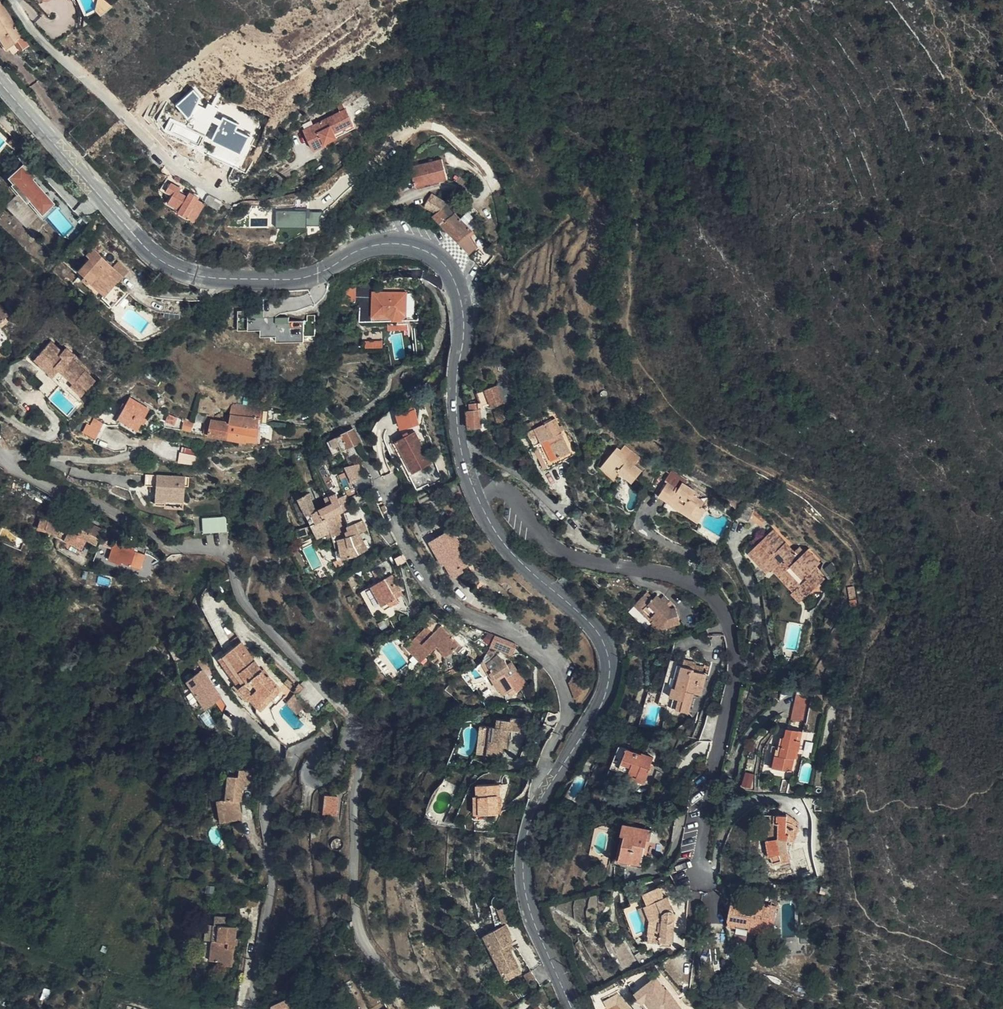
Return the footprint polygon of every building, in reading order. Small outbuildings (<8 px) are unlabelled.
[(113,5),(107,0),(99,0),(96,7),(102,13),(113,5)] [(18,40),(16,38),(22,34),(0,1),(0,37),(7,47),(18,40)] [(16,38),(18,40),(23,47),(29,44),(22,34),(16,38)] [(220,107),(210,103),(208,106),(200,103),(203,97),(196,88),(179,103),(191,116),(194,114),(213,123),(214,120),(221,123),(213,139),(243,153),(252,135),(238,129),(241,122),(225,115),(223,118),(216,115),(220,107)] [(340,112),(345,109),(342,103),(337,105),(340,112)] [(354,128),(345,109),(340,112),(305,130),(315,151),(325,146),(325,145),(337,139),(337,137),(354,128)] [(14,137),(9,142),(14,148),(20,143),(14,137)] [(415,187),(446,179),(441,160),(410,168),(411,172),(415,187)] [(34,175),(24,163),(9,176),(13,181),(12,183),(38,214),(52,201),(31,177),(34,175)] [(415,187),(411,172),(398,179),(384,188),(389,199),(400,194),(415,187)] [(200,197),(190,192),(188,195),(180,190),(182,187),(172,182),(167,191),(174,194),(169,202),(181,209),(181,211),(195,219),(205,203),(199,200),(200,197)] [(222,201),(212,195),(209,194),(206,200),(218,208),(222,201)] [(441,224),(451,217),(443,208),(447,203),(431,194),(423,207),(435,213),(432,215),(441,224)] [(325,209),(278,210),(278,226),(309,226),(309,224),(322,224),(322,216),(325,209)] [(466,225),(473,219),(467,213),(460,217),(459,218),(466,225)] [(441,224),(452,235),(470,253),(472,251),(476,248),(467,233),(471,231),(466,225),(459,218),(455,214),(451,217),(441,224)] [(119,273),(123,276),(128,271),(117,261),(112,266),(93,248),(87,254),(90,258),(78,268),(85,275),(81,279),(86,284),(90,280),(97,287),(109,274),(114,279),(119,273)] [(104,295),(123,276),(119,273),(114,279),(109,274),(97,287),(104,295)] [(349,300),(353,292),(353,287),(341,287),(341,300),(349,300)] [(403,317),(405,317),(405,294),(372,293),(371,308),(359,309),(360,317),(391,318),(392,321),(401,321),(403,317)] [(278,340),(306,339),(305,316),(249,317),(249,329),(262,329),(262,335),(278,335),(278,340)] [(51,341),(40,353),(54,367),(55,365),(59,369),(72,382),(76,378),(87,389),(95,380),(71,357),(73,355),(67,348),(63,352),(51,341)] [(54,367),(40,353),(35,358),(51,373),(54,376),(59,369),(55,365),(54,367)] [(54,376),(51,373),(38,387),(49,397),(62,384),(54,376)] [(81,395),(87,389),(76,378),(72,382),(70,385),(81,395)] [(467,404),(469,427),(481,426),(481,422),(487,421),(484,406),(489,404),(491,407),(512,399),(505,380),(498,382),(497,385),(477,393),(480,402),(477,403),(467,404)] [(313,399),(320,402),(324,390),(316,388),(313,399)] [(118,417),(137,428),(148,409),(129,398),(118,417)] [(260,411),(260,408),(233,405),(229,422),(259,423),(259,422),(267,423),(268,412),(260,411)] [(416,408),(398,413),(402,428),(421,423),(416,408)] [(498,421),(506,419),(503,410),(495,412),(498,421)] [(95,438),(103,423),(94,418),(90,424),(87,423),(83,431),(95,438)] [(528,431),(542,424),(539,418),(525,425),(528,431)] [(555,418),(542,424),(528,431),(534,446),(537,445),(548,466),(548,467),(572,455),(561,432),(559,427),(555,418)] [(227,437),(229,422),(217,421),(213,421),(211,434),(227,437)] [(258,439),(259,423),(229,422),(227,437),(247,441),(248,439),(258,439)] [(354,429),(327,441),(334,454),(360,441),(354,429)] [(431,463),(414,432),(393,443),(410,475),(431,463)] [(537,445),(534,446),(533,447),(543,469),(548,466),(537,445)] [(632,483),(642,470),(635,464),(640,457),(625,445),(621,450),(617,447),(601,466),(614,477),(619,472),(632,483)] [(198,456),(199,450),(182,447),(181,454),(198,456)] [(358,463),(346,466),(352,480),(362,475),(358,463)] [(658,497),(667,503),(670,500),(691,514),(695,507),(699,509),(704,502),(692,495),(695,491),(685,484),(687,481),(671,471),(664,481),(666,483),(658,497)] [(184,485),(185,477),(145,474),(144,485),(150,485),(156,486),(155,492),(155,499),(183,501),(184,485)] [(459,491),(452,493),(455,499),(462,496),(459,491)] [(313,512),(316,510),(308,493),(299,498),(311,525),(318,522),(313,512)] [(351,507),(347,499),(345,495),(338,498),(336,494),(325,499),(328,505),(316,510),(321,520),(324,519),(325,520),(338,514),(351,507)] [(733,507),(739,503),(739,498),(733,495),(730,496),(728,499),(728,501),(733,507)] [(670,500),(667,503),(671,505),(670,507),(689,517),(691,514),(670,500)] [(752,510),(743,506),(737,519),(747,524),(752,510)] [(691,514),(689,517),(697,523),(704,512),(699,509),(695,507),(691,514)] [(766,518),(757,511),(753,516),(762,522),(766,518)] [(58,528),(67,530),(76,517),(66,513),(60,523),(41,518),(38,528),(57,534),(58,528)] [(204,531),(228,529),(227,514),(202,515),(204,531)] [(345,531),(338,514),(325,520),(324,519),(321,520),(318,522),(311,525),(317,537),(326,534),(330,532),(332,536),(333,541),(337,540),(342,559),(356,555),(367,550),(359,533),(366,530),(363,520),(346,526),(347,530),(345,531)] [(76,517),(67,530),(68,531),(63,539),(82,548),(87,539),(96,543),(102,529),(76,517)] [(305,527),(296,530),(298,537),(307,534),(305,527)] [(467,564),(461,553),(457,547),(460,545),(450,529),(429,541),(443,565),(445,564),(453,577),(462,572),(461,567),(467,564)] [(796,589),(823,578),(814,569),(820,564),(807,550),(804,553),(799,547),(793,551),(773,529),(765,538),(756,546),(750,551),(769,571),(771,569),(776,564),(798,587),(796,589)] [(756,546),(765,538),(760,533),(752,540),(756,546)] [(338,560),(342,559),(337,540),(333,541),(338,560)] [(142,557),(112,547),(108,559),(120,563),(121,561),(139,566),(142,557)] [(766,573),(769,571),(750,551),(747,554),(766,573)] [(338,560),(334,562),(338,567),(344,564),(344,558),(342,559),(338,560)] [(791,591),(796,589),(798,587),(776,564),(771,569),(791,591)] [(398,602),(396,598),(394,594),(400,590),(391,575),(371,586),(385,609),(398,602)] [(563,575),(558,582),(567,588),(572,582),(563,575)] [(824,579),(823,578),(796,589),(792,592),(801,601),(824,579)] [(857,606),(854,587),(847,587),(850,607),(857,606)] [(394,594),(396,598),(403,594),(400,590),(394,594)] [(647,592),(637,603),(654,619),(651,622),(658,630),(662,627),(664,628),(680,623),(675,607),(670,601),(667,605),(660,598),(657,595),(653,598),(647,592)] [(799,603),(801,601),(792,592),(791,594),(799,603)] [(664,595),(660,598),(667,605),(670,601),(664,595)] [(654,619),(637,603),(634,606),(651,622),(654,619)] [(426,626),(408,644),(423,659),(437,646),(447,656),(444,664),(450,665),(457,663),(454,655),(452,652),(459,643),(441,625),(433,632),(426,626)] [(502,639),(496,636),(490,646),(496,648),(502,639)] [(509,654),(514,645),(502,639),(496,648),(509,654)] [(238,686),(247,695),(253,691),(260,700),(272,688),(276,693),(281,688),(269,676),(266,676),(240,642),(219,657),(238,686)] [(423,659),(408,644),(405,647),(420,663),(423,659)] [(798,669),(801,656),(795,656),(794,661),(791,661),(789,667),(798,669)] [(671,659),(661,694),(674,698),(671,707),(688,712),(693,693),(701,695),(703,688),(698,686),(700,680),(702,674),(693,671),(693,670),(683,667),(677,666),(678,661),(671,659)] [(498,678),(503,686),(508,693),(515,688),(517,692),(528,685),(518,670),(513,673),(504,660),(490,669),(493,673),(497,679),(498,678)] [(684,660),(683,667),(693,670),(694,666),(695,663),(684,660)] [(204,666),(186,678),(206,706),(223,695),(204,666)] [(582,681),(578,670),(569,683),(575,698),(583,693),(582,681)] [(498,688),(503,686),(498,678),(497,679),(493,673),(489,675),(498,688)] [(284,682),(295,693),(296,694),(303,687),(299,683),(296,686),(288,678),(284,682)] [(253,691),(247,695),(260,708),(276,693),(272,688),(260,700),(253,691)] [(674,698),(661,694),(659,704),(671,707),(674,698)] [(806,723),(811,697),(796,694),(791,720),(806,723)] [(523,733),(525,719),(511,718),(510,721),(503,720),(502,728),(482,725),(479,754),(502,757),(504,748),(506,748),(509,731),(523,733)] [(797,739),(799,730),(787,727),(786,735),(784,735),(779,755),(775,754),(773,767),(791,771),(795,750),(799,750),(801,740),(797,739)] [(779,755),(784,735),(777,734),(775,745),(772,744),(768,766),(773,767),(775,754),(779,755)] [(611,768),(627,775),(628,771),(638,775),(637,778),(646,781),(651,769),(649,768),(654,757),(642,752),(641,754),(620,745),(611,768)] [(251,770),(238,768),(237,775),(227,774),(224,798),(222,798),(225,821),(242,818),(239,800),(241,799),(242,784),(249,785),(251,770)] [(747,770),(743,783),(752,786),(756,772),(747,770)] [(628,771),(627,775),(626,778),(644,785),(646,781),(637,778),(638,775),(628,771)] [(498,801),(500,801),(500,784),(478,784),(477,795),(474,795),(475,807),(479,807),(478,815),(498,815),(498,801)] [(339,813),(340,795),(327,794),(326,812),(339,813)] [(822,810),(823,797),(809,796),(809,804),(814,805),(814,809),(822,810)] [(220,822),(225,821),(222,798),(216,799),(220,822)] [(787,821),(787,815),(774,814),(773,831),(769,837),(769,838),(772,847),(768,849),(770,856),(773,856),(775,864),(790,861),(787,845),(787,839),(793,842),(799,829),(795,826),(787,821)] [(798,823),(787,815),(787,821),(795,826),(798,823)] [(243,834),(241,822),(233,823),(236,835),(243,834)] [(624,835),(623,843),(619,859),(641,864),(643,853),(647,854),(652,829),(623,823),(621,834),(624,835)] [(810,829),(799,829),(793,842),(809,842),(810,829)] [(215,893),(216,886),(206,885),(204,892),(215,893)] [(649,902),(647,903),(653,919),(652,932),(662,933),(661,938),(675,939),(677,919),(679,915),(678,911),(674,909),(669,894),(666,896),(662,885),(646,892),(649,902)] [(751,908),(731,904),(729,920),(736,921),(734,941),(742,942),(746,938),(749,924),(772,929),(777,907),(757,902),(753,903),(751,908)] [(653,919),(647,903),(641,906),(648,928),(647,939),(651,939),(652,932),(653,919)] [(514,918),(509,905),(498,910),(503,923),(514,918)] [(213,925),(211,940),(209,960),(220,962),(219,965),(232,966),(237,927),(225,925),(227,917),(214,916),(213,925)] [(204,939),(211,940),(213,925),(206,924),(204,939)] [(506,972),(519,965),(511,950),(510,948),(507,949),(506,946),(512,943),(513,942),(509,935),(511,934),(506,924),(484,935),(503,973),(506,972)] [(652,932),(651,939),(661,940),(661,938),(662,933),(652,932)] [(522,971),(519,965),(506,972),(509,978),(522,971)] [(536,979),(531,970),(523,974),(529,983),(536,979)] [(668,987),(667,988),(657,975),(635,991),(644,1002),(647,999),(655,1008),(685,1008),(668,987)] [(273,1004),(275,1008),(293,1008),(296,1008),(291,996),(273,1004)] [(738,1000),(734,1005),(740,1008),(750,1008),(738,1000)]
